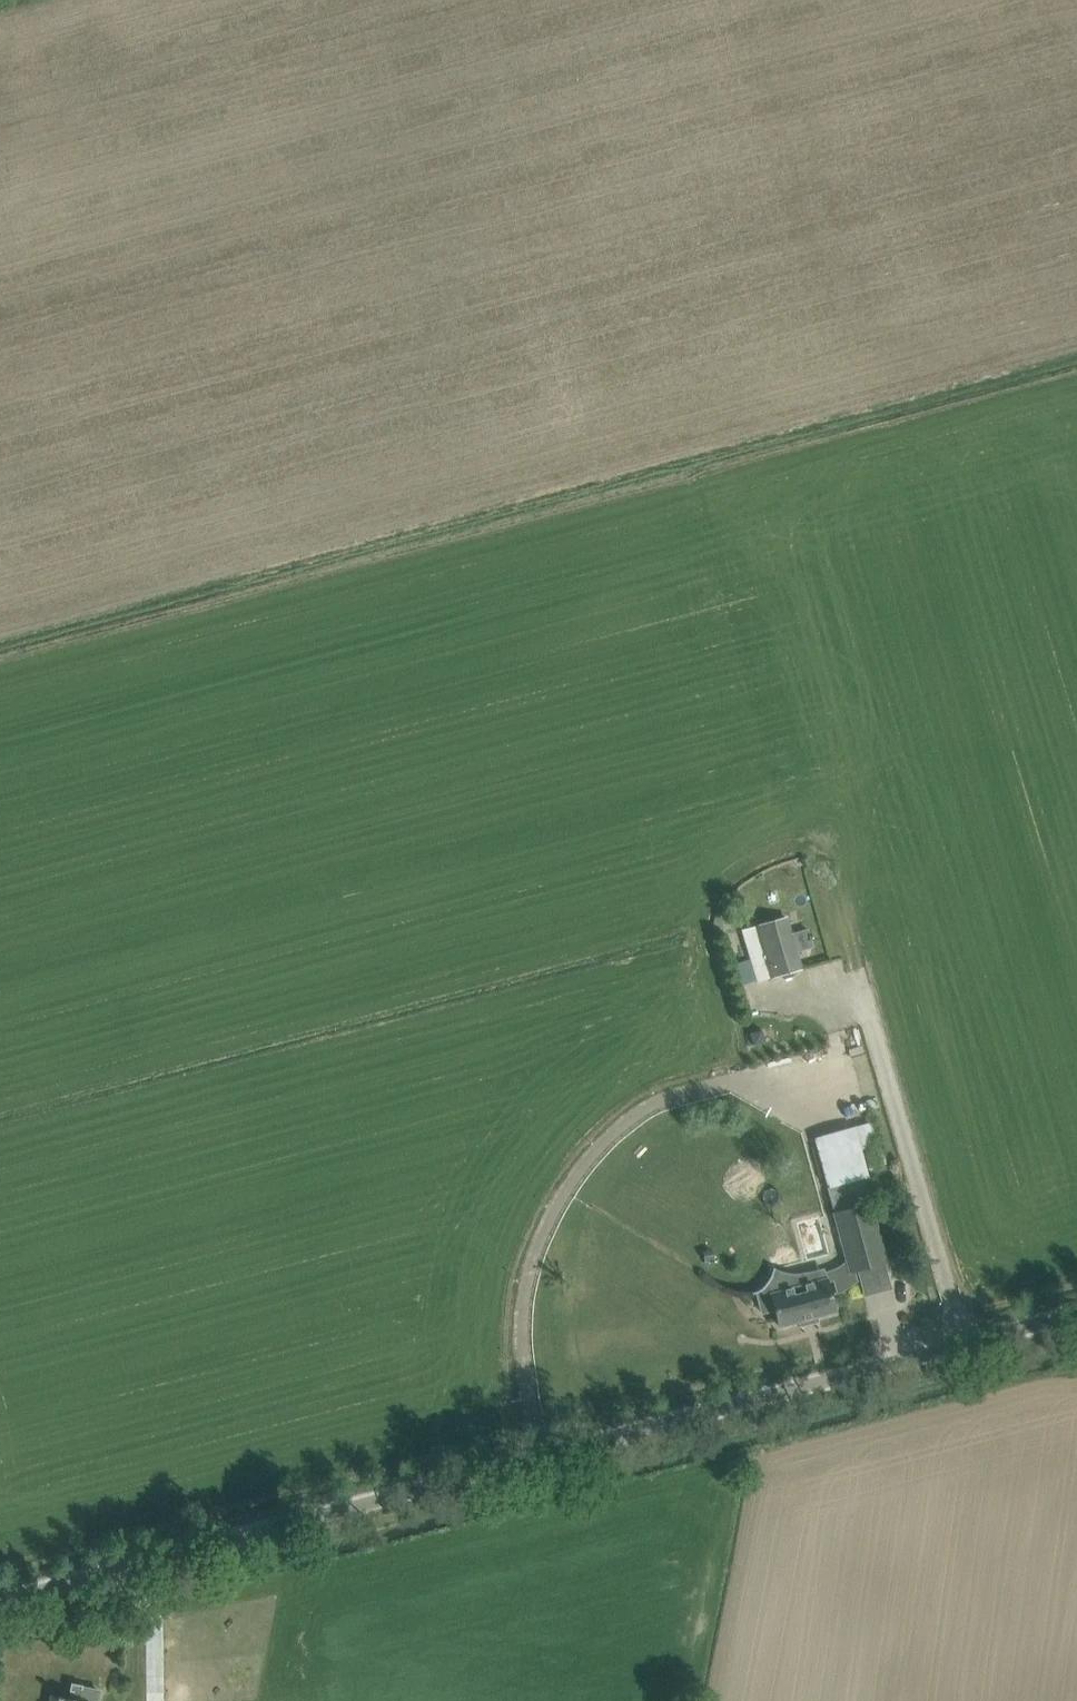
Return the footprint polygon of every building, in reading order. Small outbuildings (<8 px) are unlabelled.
[(787,917),(742,930),(757,984),(781,977),(784,979),(793,976),(794,973),(802,971),(787,917)] [(814,1136),(829,1187),(871,1175),(856,1124),(814,1136)] [(887,1263),(881,1242),(871,1203),(869,1204),(863,1178),(828,1188),(845,1252),(850,1273),(887,1263)] [(827,1279),(789,1289),(772,1276),(769,1282),(765,1287),(761,1292),(757,1294),(762,1313),(775,1309),(780,1326),(799,1321),(800,1327),(819,1322),(818,1316),(836,1311),(827,1279)] [(99,1691),(83,1688),(83,1685),(71,1683),(70,1691),(72,1691),(71,1700),(63,1698),(63,1697),(58,1696),(58,1697),(52,1696),(51,1700),(97,1700),(99,1691)]
